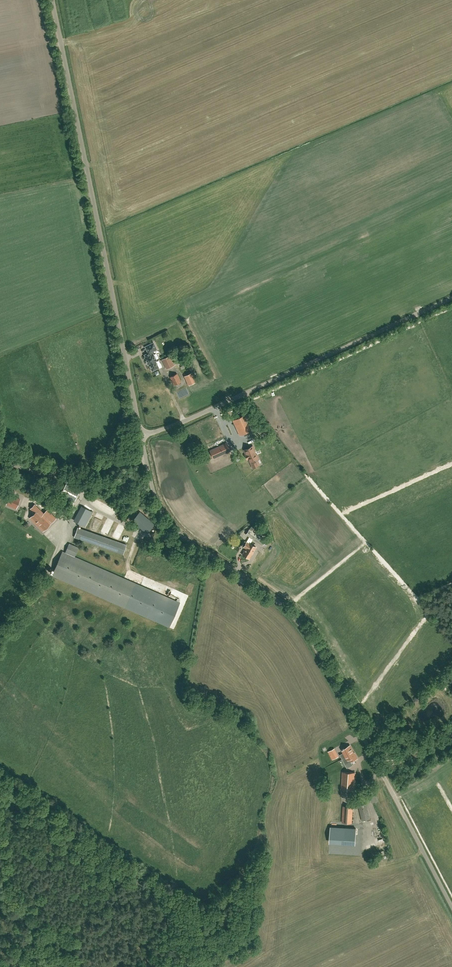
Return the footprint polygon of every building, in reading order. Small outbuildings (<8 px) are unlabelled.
[(149,364),(152,371),(161,366),(158,361),(156,362),(155,361),(156,360),(155,359),(158,358),(156,354),(154,355),(153,353),(152,354),(151,352),(156,349),(153,343),(145,347),(148,353),(144,355),(145,357),(144,357),(148,365),(149,364)] [(172,354),(170,356),(170,355),(162,359),(167,369),(175,365),(174,365),(177,364),(172,354)] [(182,382),(177,373),(170,377),(174,385),(182,382)] [(196,382),(192,373),(185,376),(189,385),(196,382)] [(233,420),(240,435),(256,428),(249,413),(233,420)] [(213,458),(231,451),(227,443),(210,450),(213,458)] [(255,450),(253,446),(249,447),(247,449),(244,450),(246,454),(244,455),(246,459),(248,459),(252,468),(259,465),(257,460),(259,459),(257,454),(256,455),(254,451),(255,450)] [(81,488),(67,482),(60,496),(73,503),(81,488)] [(20,499),(13,496),(15,492),(10,490),(8,494),(11,495),(8,501),(7,504),(16,508),(19,503),(20,499)] [(56,518),(48,510),(44,513),(35,504),(31,508),(35,513),(30,518),(43,531),(56,518)] [(73,520),(85,527),(93,512),(81,506),(73,520)] [(249,529),(246,534),(250,536),(254,538),(257,533),(252,531),(254,528),(250,525),(248,529),(249,529)] [(74,537),(123,554),(126,545),(78,528),(74,537)] [(263,545),(266,540),(260,536),(259,536),(257,540),(256,541),(263,545)] [(245,541),(242,546),(246,548),(242,554),(249,559),(256,547),(250,543),(252,540),(248,539),(246,542),(245,541)] [(75,556),(78,547),(69,543),(65,552),(62,551),(52,576),(148,618),(158,593),(75,556)] [(354,753),(350,745),(342,749),(347,760),(349,759),(351,762),(357,758),(355,753),(354,753)] [(332,760),(339,756),(335,748),(328,752),(332,760)] [(354,790),(355,772),(343,771),(341,789),(354,790)] [(370,793),(372,803),(379,801),(376,791),(370,793)] [(359,805),(362,820),(370,818),(367,803),(359,805)] [(343,806),(342,822),(352,823),(353,806),(343,806)] [(356,828),(346,827),(345,843),(355,843),(356,828)]
